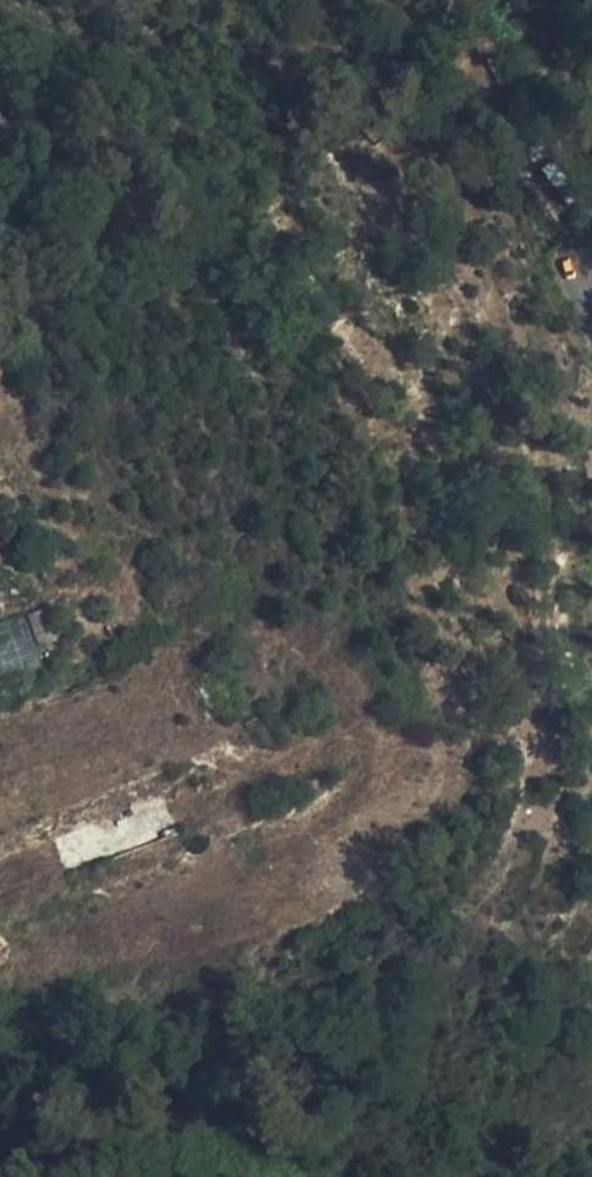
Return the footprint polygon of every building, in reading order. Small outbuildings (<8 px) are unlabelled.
[(25,593),(7,541),(0,535),(0,602),(25,593)] [(50,607),(30,613),(39,645),(59,638),(50,607)] [(41,664),(23,614),(0,622),(0,678),(41,664)] [(53,835),(68,875),(182,832),(167,792),(53,835)]
